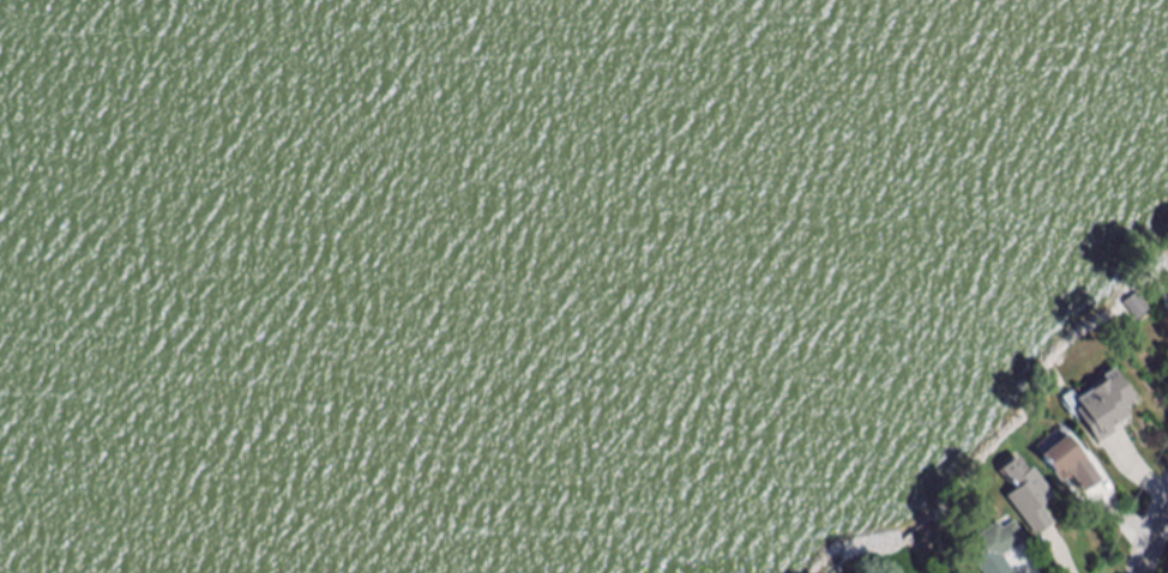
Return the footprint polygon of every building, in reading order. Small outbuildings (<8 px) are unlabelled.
[(1115,435),(1118,438),(1101,448),(1079,416),(1084,412),(1077,404),(1118,376),(1140,408),(1130,415),(1132,418),(1130,420),(1132,422),(1115,435)] [(1080,481),(1077,477),(1073,481),(1072,478),(1068,482),(1068,481),(1065,484),(1060,478),(1059,479),(1043,462),(1070,440),(1095,469),(1080,481)] [(1043,513),(1055,527),(1038,541),(1007,501),(1018,494),(1004,476),(1021,464),(1030,476),(1034,474),(1056,502),(1043,513)] [(1028,545),(984,572),(981,572),(965,548),(999,526),(1003,532),(1015,525),(1028,545)]
